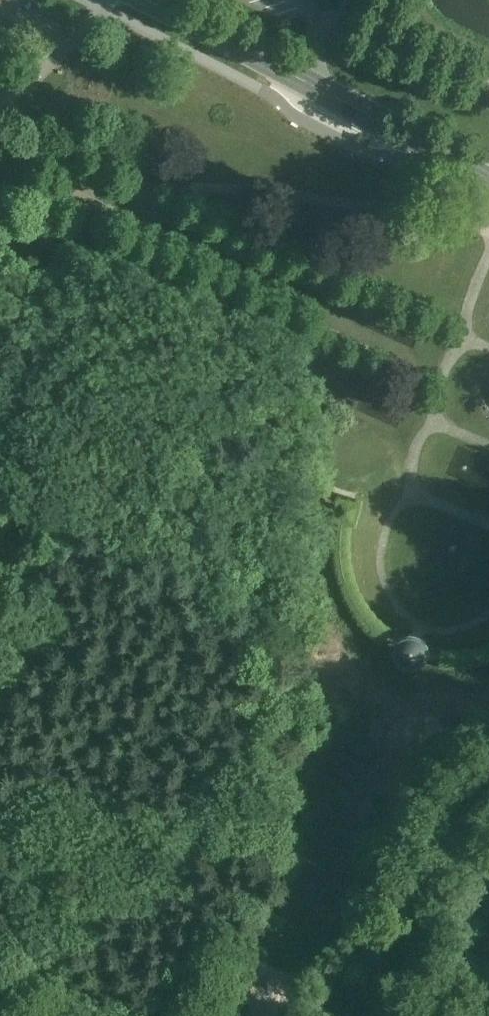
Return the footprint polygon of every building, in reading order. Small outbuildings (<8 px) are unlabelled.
[(426,659),(428,652),(426,645),(422,639),(416,635),(409,634),(403,635),(397,639),(393,645),(392,652),(393,659),(397,665),(403,669),(410,670),(417,668),(422,665),(426,659)]
